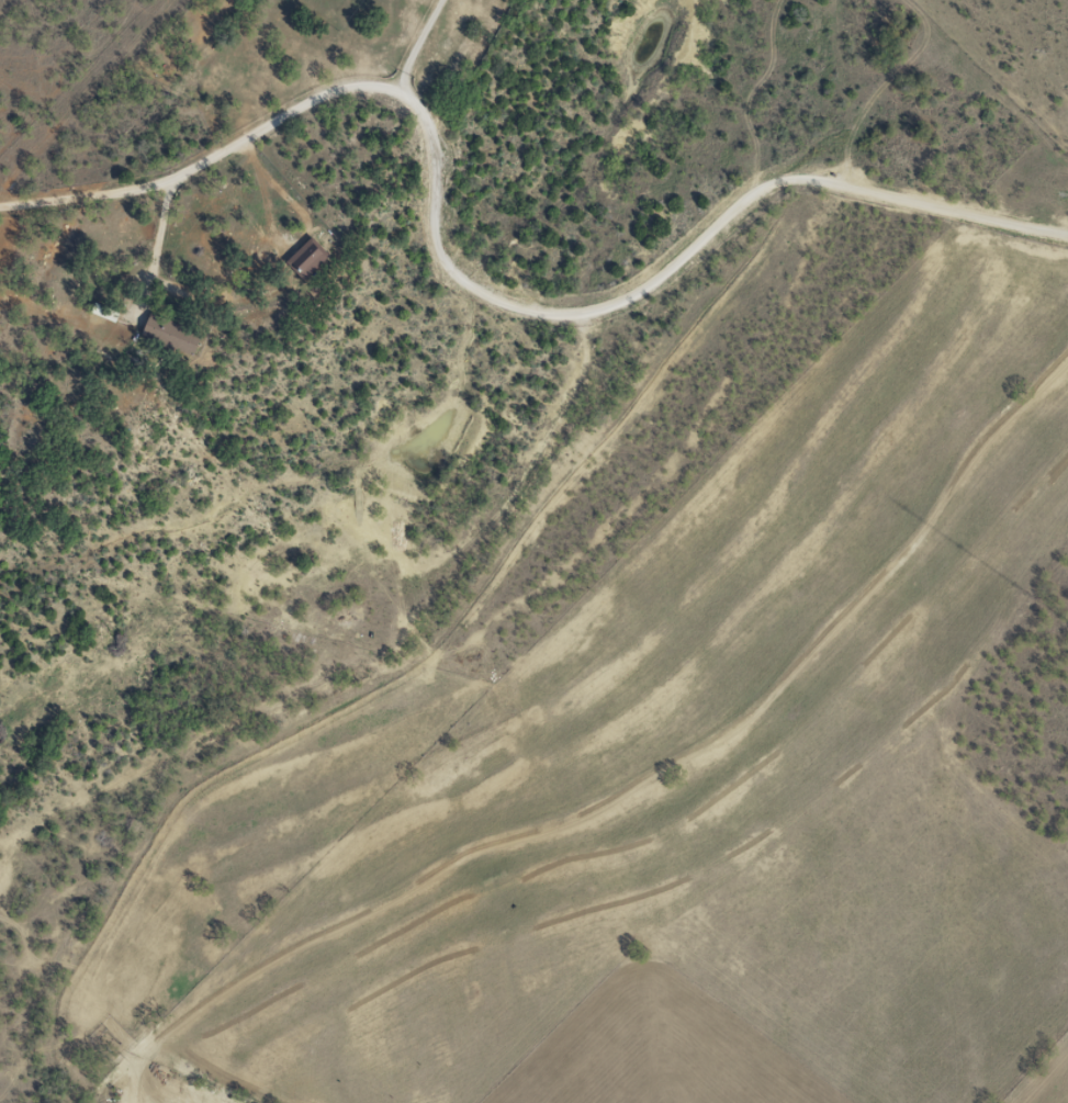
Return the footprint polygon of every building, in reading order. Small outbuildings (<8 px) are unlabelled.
[(161,349),(194,347),(193,322),(159,324),(161,349)]
